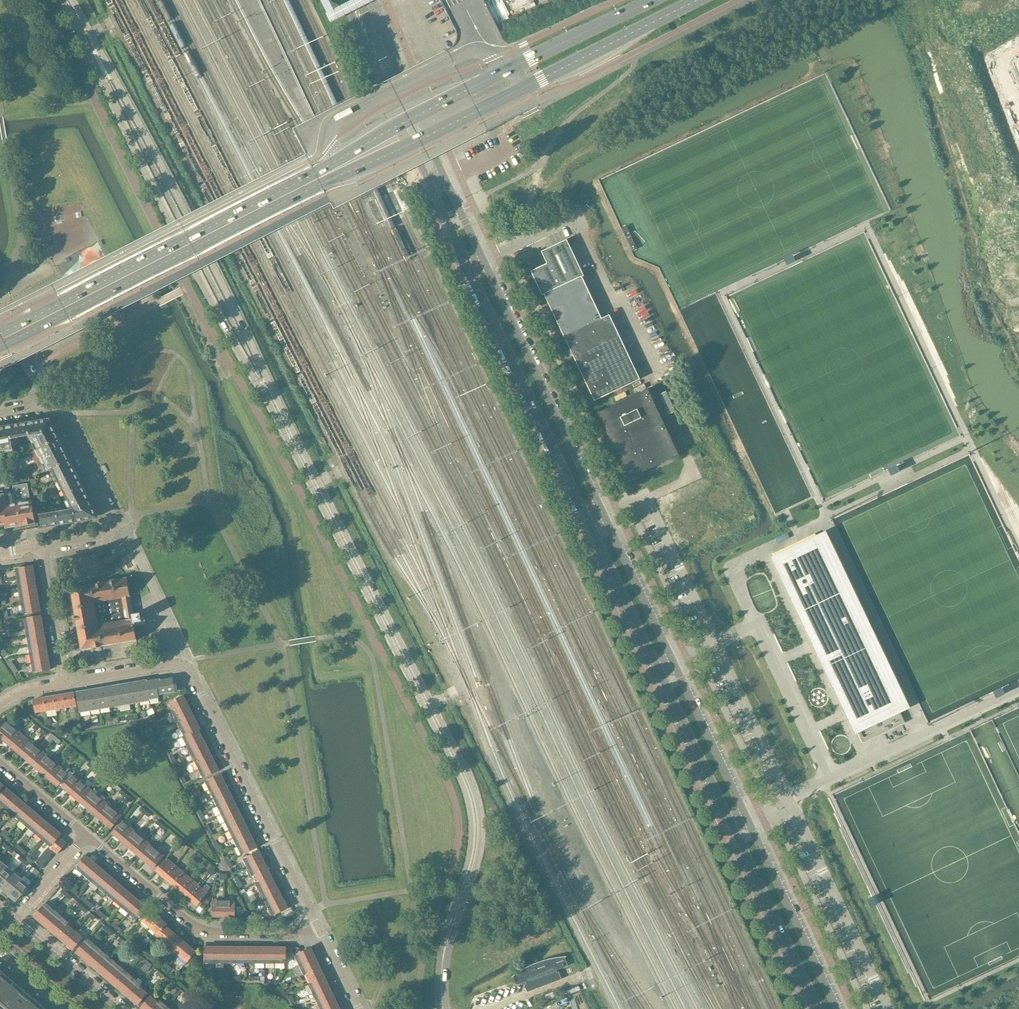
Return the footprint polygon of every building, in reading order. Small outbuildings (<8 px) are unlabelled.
[(524,79),(521,73),(520,72),(514,57),(511,52),(509,48),(507,43),(506,43),(505,42),(504,42),(504,41),(503,41),(503,40),(503,39),(502,39),(495,25),(483,0),(463,0),(462,0),(457,3),(453,5),(449,7),(445,9),(444,9),(454,30),(455,31),(455,33),(455,34),(456,35),(456,36),(456,38),(455,39),(455,40),(455,42),(454,43),(454,44),(453,45),(452,46),(451,47),(450,48),(449,49),(448,50),(447,50),(446,50),(443,51),(444,52),(447,59),(450,64),(452,67),(455,74),(457,77),(459,82),(461,85),(464,90),(468,98),(471,105),(475,113),(481,125),(485,132),(485,133),(503,124),(508,121),(521,115),(536,107),(532,97),(530,93),(524,79)] [(534,3),(533,0),(519,0),(511,4),(515,12),(534,3)] [(542,296),(544,295),(581,277),(583,276),(566,240),(541,252),(547,264),(530,271),(542,296)] [(639,380),(609,315),(601,319),(581,277),(544,295),(594,401),(639,380)] [(1,356),(3,355),(4,355),(6,354),(8,353),(9,352),(8,349),(0,334),(0,356),(1,356)] [(666,381),(674,397),(678,395),(671,379),(666,381)] [(659,415),(667,411),(655,386),(647,389),(646,390),(639,393),(638,394),(631,397),(630,397),(630,398),(623,401),(622,401),(614,405),(606,409),(606,408),(606,409),(598,412),(597,413),(598,414),(601,421),(602,422),(609,437),(609,438),(613,445),(613,446),(617,453),(616,453),(617,454),(620,461),(621,462),(624,469),(624,470),(625,470),(628,477),(628,478),(628,479),(630,478),(629,478),(637,475),(638,474),(637,474),(645,471),(646,471),(646,470),(653,467),(654,467),(661,463),(662,463),(669,459),(669,460),(670,459),(677,456),(678,455),(678,454),(677,454),(674,447),(674,446),(670,439),(670,438),(666,431),(667,431),(666,430),(663,423),(662,422),(659,415)] [(48,420),(34,423),(32,421),(27,422),(27,424),(29,436),(28,437),(30,440),(52,429),(48,420)] [(29,436),(27,424),(27,422),(21,423),(20,425),(9,427),(12,447),(13,447),(17,439),(18,438),(21,438),(24,443),(28,441),(26,437),(28,437),(29,436)] [(0,428),(0,445),(1,454),(13,452),(12,447),(9,427),(0,428)] [(52,429),(30,440),(35,450),(59,438),(56,434),(54,433),(52,429)] [(63,450),(61,446),(61,444),(59,438),(35,450),(40,461),(63,450)] [(51,469),(68,460),(63,450),(40,461),(37,463),(39,467),(42,465),(46,472),(51,469)] [(68,460),(51,469),(58,482),(75,474),(68,460)] [(891,479),(899,475),(896,468),(887,472),(891,479)] [(75,474),(58,482),(64,495),(81,487),(81,486),(75,474)] [(0,491),(0,525),(5,524),(6,528),(21,526),(35,524),(31,501),(27,501),(27,499),(30,498),(27,483),(12,486),(13,493),(4,495),(3,491),(0,491)] [(81,487),(64,495),(71,508),(72,508),(89,499),(87,495),(85,494),(81,487)] [(89,499),(72,508),(75,521),(93,518),(96,518),(91,506),(91,504),(89,499)] [(71,508),(56,511),(58,524),(75,521),(72,508),(71,508)] [(38,514),(41,527),(58,524),(56,511),(38,514)] [(812,537),(773,556),(857,734),(860,732),(862,738),(863,739),(880,731),(899,722),(892,706),(859,636),(855,628),(817,548),(812,537)] [(821,547),(817,548),(855,628),(861,625),(869,621),(832,541),(821,547)] [(104,564),(117,562),(115,555),(103,557),(104,564)] [(32,566),(18,568),(18,569),(15,569),(16,578),(33,575),(32,566)] [(33,575),(16,578),(18,587),(35,584),(33,575)] [(136,640),(135,630),(134,627),(146,625),(144,616),(142,616),(141,613),(133,614),(126,577),(70,587),(81,650),(136,640)] [(35,584),(18,587),(19,596),(36,593),(35,584)] [(36,593),(19,596),(21,605),(38,602),(36,593)] [(38,602),(21,605),(22,614),(26,614),(40,612),(38,602)] [(23,619),(25,628),(42,625),(40,615),(27,618),(23,619)] [(42,625),(25,628),(26,637),(43,634),(42,625)] [(865,633),(859,636),(892,706),(896,705),(907,699),(873,629),(865,633)] [(43,634),(26,637),(28,646),(45,643),(43,634)] [(45,643),(28,646),(29,654),(46,651),(45,643)] [(46,651),(29,654),(31,663),(48,660),(46,651)] [(48,660),(31,663),(32,672),(36,672),(50,670),(48,660)] [(160,680),(146,682),(146,680),(146,681),(149,699),(158,697),(158,694),(174,691),(175,693),(180,690),(177,686),(173,686),(172,679),(160,681),(160,680)] [(146,681),(142,681),(136,682),(139,702),(149,700),(149,699),(146,681)] [(136,682),(130,683),(126,684),(129,703),(139,702),(136,682)] [(126,684),(122,685),(116,686),(119,705),(129,703),(126,684)] [(116,686),(110,687),(106,687),(109,707),(119,705),(116,686)] [(996,697),(1005,693),(1001,686),(993,690),(996,697)] [(106,687),(102,688),(96,689),(100,708),(109,707),(106,687)] [(96,689),(90,690),(86,691),(90,710),(100,708),(96,689)] [(86,691),(83,691),(76,692),(80,712),(90,710),(86,691)] [(187,704),(183,696),(182,696),(180,692),(172,696),(174,700),(170,702),(174,710),(174,711),(187,704)] [(74,693),(64,694),(66,707),(76,705),(74,693)] [(64,694),(54,696),(56,709),(66,707),(64,694)] [(54,696),(44,698),(46,710),(56,709),(54,696)] [(44,698),(33,700),(35,712),(46,710),(44,698)] [(174,711),(174,710),(171,712),(175,720),(191,712),(187,704),(174,711)] [(191,712),(175,720),(179,728),(195,721),(191,712)] [(1,738),(11,726),(2,719),(0,722),(0,737),(1,738)] [(195,721),(179,728),(183,736),(184,736),(197,730),(198,730),(199,729),(195,721)] [(11,726),(1,738),(9,745),(19,733),(11,726)] [(184,736),(183,736),(182,737),(186,745),(201,737),(198,730),(197,730),(184,736)] [(19,733),(9,745),(17,751),(27,740),(19,733)] [(56,738),(52,734),(46,740),(51,744),(54,740),(56,738)] [(201,737),(186,745),(190,753),(205,745),(201,737)] [(27,740),(17,751),(25,758),(35,746),(27,740)] [(205,745),(190,753),(194,761),(209,754),(205,745)] [(35,746),(25,758),(33,765),(43,753),(35,746)] [(43,753),(33,765),(41,772),(51,760),(43,753)] [(209,754),(194,761),(198,769),(213,762),(209,754)] [(51,760),(41,772),(49,778),(59,767),(51,760)] [(213,762),(198,769),(202,778),(205,776),(218,770),(213,762)] [(59,767),(49,778),(57,786),(67,774),(59,767)] [(62,786),(70,793),(80,782),(72,775),(71,775),(69,773),(65,778),(67,780),(62,786)] [(204,782),(208,790),(224,782),(220,774),(207,780),(204,782)] [(80,782),(70,793),(78,800),(88,788),(80,782)] [(224,782),(208,790),(212,798),(228,790),(224,782)] [(88,788),(78,800),(86,807),(96,795),(88,788)] [(4,808),(14,796),(6,789),(0,796),(0,805),(4,808)] [(228,790),(212,798),(216,806),(232,798),(228,790)] [(96,795),(86,807),(94,814),(104,802),(96,795)] [(22,802),(14,796),(4,808),(11,814),(22,802)] [(232,798),(216,806),(220,814),(236,806),(232,798)] [(29,808),(22,802),(11,814),(19,821),(29,808)] [(104,802),(94,814),(102,820),(112,809),(104,802)] [(236,806),(220,814),(225,822),(240,815),(236,806)] [(37,815),(29,808),(19,821),(27,827),(37,815)] [(112,809),(102,820),(111,828),(121,816),(112,809)] [(45,821),(37,815),(27,827),(34,834),(45,821)] [(240,815),(225,822),(229,830),(244,823),(240,815)] [(112,833),(120,840),(130,828),(124,823),(126,821),(124,819),(122,822),(122,821),(112,833)] [(52,828),(45,821),(34,834),(42,840),(52,828)] [(244,823),(229,830),(233,838),(248,831),(244,823)] [(60,835),(52,828),(42,840),(50,846),(50,847),(58,837),(60,835)] [(130,828),(120,840),(128,847),(138,835),(130,828)] [(248,831),(233,838),(237,847),(252,839),(248,831)] [(138,835),(128,847),(137,854),(147,842),(138,835)] [(66,843),(58,837),(50,847),(50,846),(36,862),(41,867),(55,851),(57,853),(66,843)] [(252,839),(237,847),(241,855),(244,853),(244,854),(256,847),(252,839)] [(147,842),(137,854),(144,861),(154,849),(147,842)] [(154,849),(144,861),(153,868),(163,856),(154,849)] [(243,859),(247,867),(262,859),(258,851),(246,857),(243,859)] [(227,855),(224,857),(229,868),(232,866),(227,855)] [(75,868),(83,875),(93,862),(85,856),(75,868)] [(156,870),(164,877),(174,865),(166,858),(156,870)] [(262,859),(247,867),(251,876),(254,874),(266,867),(262,859)] [(101,869),(93,862),(83,875),(90,881),(101,869)] [(174,865),(164,877),(172,884),(182,872),(174,865)] [(5,866),(0,872),(0,888),(1,887),(13,873),(5,866)] [(254,874),(258,881),(258,882),(270,875),(266,867),(254,874)] [(108,875),(101,869),(90,881),(98,887),(108,875)] [(182,872),(172,884),(181,891),(191,880),(182,872)] [(13,873),(1,887),(0,888),(8,894),(21,879),(13,873)] [(116,882),(108,875),(98,887),(105,894),(116,882)] [(258,882),(258,881),(255,883),(259,891),(274,884),(270,875),(258,882)] [(21,879),(8,894),(16,901),(28,886),(21,879)] [(70,880),(68,883),(65,886),(70,890),(72,887),(75,884),(70,880)] [(191,880),(181,891),(189,898),(199,886),(191,880)] [(124,888),(116,882),(105,894),(113,901),(124,888)] [(274,884),(259,891),(263,899),(279,892),(274,884)] [(199,886),(189,898),(197,905),(207,893),(199,886)] [(78,892),(72,887),(70,890),(76,895),(78,892)] [(131,895),(124,888),(113,901),(121,907),(131,895)] [(279,892),(263,899),(267,907),(283,900),(279,892)] [(876,902),(872,893),(865,897),(869,905),(876,902)] [(139,901),(131,895),(121,907),(128,914),(139,901)] [(93,905),(87,900),(85,902),(91,908),(93,905)] [(212,916),(223,916),(223,900),(212,900),(212,916)] [(234,901),(223,900),(223,916),(234,916),(234,901)] [(283,900),(267,907),(271,916),(274,914),(287,908),(283,900)] [(147,908),(139,901),(128,914),(136,920),(138,918),(139,918),(147,908)] [(45,903),(34,916),(42,923),(53,909),(45,903)] [(53,909),(42,923),(49,929),(61,916),(53,909)] [(142,920),(149,927),(158,917),(150,911),(142,920)] [(61,916),(49,929),(57,936),(66,925),(69,923),(61,916)] [(166,924),(158,917),(149,927),(157,933),(155,935),(157,936),(165,926),(166,924)] [(66,925),(57,936),(65,942),(74,931),(66,925)] [(165,926),(157,936),(164,942),(172,932),(165,926)] [(74,931),(65,942),(73,949),(77,944),(82,938),(74,931)] [(172,932),(164,942),(171,948),(180,939),(172,932)] [(87,938),(80,947),(76,952),(84,959),(95,945),(87,938)] [(180,939),(171,948),(179,955),(187,945),(180,939)] [(95,945),(84,959),(91,965),(103,952),(95,945)] [(195,952),(187,945),(179,955),(187,962),(195,952)] [(204,963),(215,963),(215,947),(204,947),(204,963)] [(225,947),(215,947),(215,963),(225,963),(225,947)] [(235,947),(225,947),(225,963),(235,963),(235,947)] [(245,947),(235,947),(235,963),(245,963),(245,947)] [(255,947),(245,947),(245,963),(255,963),(255,947)] [(265,947),(255,947),(255,963),(265,963),(265,947)] [(275,947),(265,947),(265,963),(275,964),(275,947)] [(289,948),(275,947),(275,964),(285,964),(285,952),(289,952),(289,948)] [(294,955),(299,965),(315,958),(310,948),(297,954),(294,955)] [(103,952),(91,965),(99,972),(110,958),(103,952)] [(514,980),(516,985),(525,982),(526,984),(524,985),(527,992),(561,979),(558,972),(557,972),(556,970),(560,969),(568,966),(564,957),(566,957),(566,956),(563,956),(559,957),(556,957),(552,958),(549,958),(546,959),(542,960),(539,961),(536,963),(533,964),(530,965),(527,967),(524,968),(522,970),(519,971),(516,973),(514,975),(511,977),(512,977),(513,976),(514,980)] [(110,958),(99,972),(107,978),(118,965),(110,958)] [(315,958),(299,965),(303,975),(306,973),(319,967),(315,958)] [(118,965),(107,978),(114,985),(126,971),(118,965)] [(319,967),(306,973),(311,982),(323,976),(319,967)] [(0,970),(0,1001),(10,1008),(46,1008),(0,970)] [(126,971),(114,985),(122,991),(133,978),(126,971)] [(323,976),(311,982),(308,984),(312,994),(328,986),(323,976)] [(133,978),(122,991),(129,998),(139,987),(141,984),(133,978)] [(580,990),(578,984),(565,989),(567,995),(580,990)] [(328,986),(312,994),(317,1003),(333,996),(328,986)] [(139,987),(129,998),(138,1004),(144,997),(147,994),(139,987)] [(147,1000),(141,1007),(143,1008),(152,1008),(158,1003),(150,996),(147,1000)] [(317,1003),(320,1008),(329,1008),(337,1005),(333,996),(317,1003)] [(152,1008),(166,1008),(168,1007),(160,1000),(158,1003),(152,1008)]
